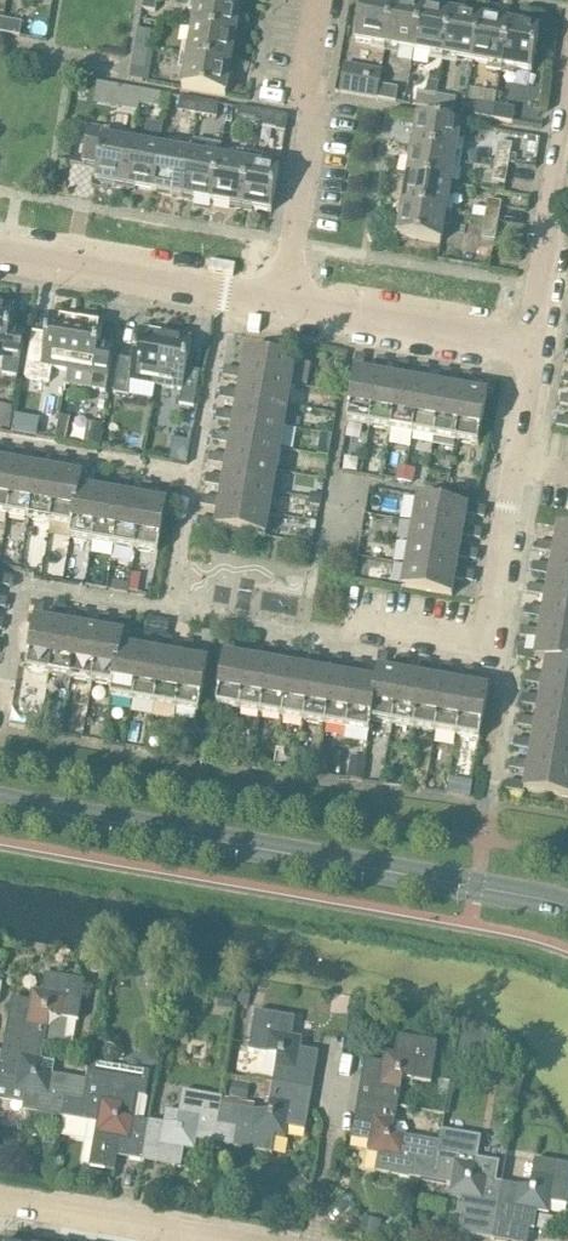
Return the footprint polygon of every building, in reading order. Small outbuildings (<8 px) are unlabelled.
[(158,0),(144,0),(143,11),(156,13),(158,0)] [(242,7),(201,0),(198,0),(193,28),(236,36),(242,7)] [(395,4),(371,0),(364,0),(356,42),(387,47),(395,4)] [(387,47),(416,52),(423,9),(395,4),(387,47)] [(445,58),(452,14),(423,9),(416,52),(445,58)] [(474,63),(482,19),(452,14),(445,58),(474,63)] [(482,19),(474,63),(490,65),(489,71),(502,73),(503,68),(511,24),(482,19)] [(5,21),(2,34),(20,37),(23,24),(5,21)] [(540,30),(511,24),(503,68),(533,73),(540,30)] [(193,28),(188,58),(231,66),(236,36),(193,28)] [(139,30),(136,49),(150,51),(153,33),(139,30)] [(146,71),(150,51),(136,49),(132,69),(146,71)] [(231,66),(188,58),(183,89),(226,96),(231,66)] [(347,94),(347,95),(378,100),(380,86),(380,84),(349,79),(347,94)] [(380,86),(378,100),(396,103),(399,89),(380,86)] [(141,106),(143,92),(123,88),(121,102),(141,106)] [(144,92),(141,106),(159,109),(162,95),(144,92)] [(419,94),(417,106),(436,109),(438,97),(419,94)] [(438,97),(436,109),(455,112),(457,99),(438,97)] [(182,99),(179,112),(200,116),(202,102),(182,99)] [(202,102),(200,116),(217,119),(220,106),(202,102)] [(495,119),(497,106),(477,103),(475,116),(495,119)] [(515,110),(497,106),(495,119),(512,123),(515,110)] [(256,126),(259,112),(240,109),(237,123),(256,126)] [(259,112),(256,126),(255,128),(286,133),(289,118),(259,112)] [(419,118),(414,148),(457,155),(462,126),(419,118)] [(89,128),(83,162),(99,165),(96,182),(127,188),(134,145),(136,136),(89,128)] [(499,143),(496,162),(509,164),(513,145),(499,143)] [(134,145),(127,188),(155,193),(163,149),(134,145)] [(457,155),(414,148),(408,177),(452,185),(457,155)] [(163,149),(155,193),(185,198),(193,155),(163,149)] [(193,155),(185,198),(213,203),(221,160),(193,155)] [(221,160),(213,203),(242,208),(250,165),(251,159),(237,156),(236,162),(221,160)] [(250,165),(242,208),(272,213),(280,170),(263,167),(264,161),(251,159),(250,165)] [(506,184),(509,164),(496,162),(492,181),(506,184)] [(403,206),(447,214),(452,185),(408,177),(403,206)] [(489,201),(486,221),(499,223),(503,204),(489,201)] [(447,214),(403,206),(398,236),(441,244),(447,214)] [(499,223),(486,221),(483,237),(496,240),(499,223)] [(0,306),(0,361),(5,362),(3,375),(18,377),(24,342),(10,340),(15,309),(0,306)] [(68,373),(77,320),(51,315),(48,335),(33,333),(25,379),(50,384),(52,370),(68,373)] [(77,320),(68,373),(70,373),(67,387),(91,390),(106,393),(112,358),(98,355),(103,324),(77,320)] [(157,388),(167,335),(140,331),(134,362),(120,359),(114,394),(129,397),(131,384),(157,388)] [(192,340),(167,335),(157,388),(182,393),(179,406),(195,408),(201,373),(187,371),(192,340)] [(224,378),(242,381),(242,377),(292,385),(296,363),(246,354),(243,371),(226,368),(224,378)] [(379,378),(375,377),(363,375),(366,357),(357,355),(354,373),(357,374),(348,424),(370,428),(379,378)] [(370,428),(392,432),(401,381),(397,381),(384,378),(388,361),(378,359),(375,377),(379,378),(370,428)] [(400,363),(397,381),(401,381),(392,432),(414,435),(422,385),(418,384),(406,382),(409,364),(400,363)] [(444,389),(440,388),(428,386),(431,368),(421,367),(418,384),(422,385),(414,435),(435,439),(444,389)] [(465,393),(461,392),(449,390),(452,372),(443,370),(440,388),(444,389),(435,439),(457,443),(465,393)] [(465,393),(457,443),(479,446),(488,396),(470,393),(473,376),(464,374),(461,392),(465,393)] [(220,399),(238,402),(239,398),(289,407),(292,385),(242,377),(242,381),(240,393),(222,390),(220,399)] [(235,420),(285,428),(289,407),(239,398),(238,402),(236,415),(218,411),(217,421),(234,424),(235,420)] [(559,418),(557,427),(567,429),(567,420),(559,418)] [(281,450),(285,428),(235,420),(234,424),(232,436),(214,433),(213,442),(230,445),(231,441),(281,450)] [(209,464),(227,467),(227,463),(277,472),(281,450),(231,441),(230,445),(228,458),(211,454),(209,464)] [(9,517),(17,466),(14,466),(1,464),(4,446),(0,445),(0,515),(9,517)] [(39,470),(35,470),(23,467),(26,450),(17,448),(14,466),(17,466),(9,517),(30,520),(39,470)] [(38,452),(35,470),(39,470),(30,520),(52,524),(60,474),(56,473),(44,471),(47,454),(38,452)] [(60,456),(56,473),(60,474),(52,524),(72,528),(73,528),(80,490),(81,490),(83,479),(83,478),(78,477),(66,475),(69,457),(60,456)] [(81,459),(78,477),(83,478),(83,479),(87,480),(90,461),(81,459)] [(227,463),(227,467),(225,479),(207,476),(205,485),(223,488),(224,484),(274,493),(277,472),(227,463)] [(399,467),(397,481),(405,482),(408,469),(399,467)] [(408,469),(405,482),(413,484),(416,471),(408,469)] [(123,497),(119,497),(107,495),(110,477),(101,475),(98,493),(101,494),(93,544),(114,547),(123,497)] [(145,501),(141,500),(129,498),(132,481),(123,479),(119,497),(123,497),(114,547),(136,551),(145,501)] [(145,501),(136,551),(159,555),(167,505),(150,502),(153,484),(144,483),(141,500),(145,501)] [(202,507),(219,510),(220,506),(270,515),(274,493),(224,484),(223,488),(221,501),(203,497),(202,507)] [(101,494),(98,493),(81,490),(80,490),(73,528),(72,528),(70,540),(93,544),(101,494)] [(464,532),(465,528),(467,516),(485,519),(486,510),(468,506),(467,509),(418,501),(414,523),(464,532)] [(266,537),(270,515),(220,506),(219,510),(217,522),(199,519),(198,528),(217,531),(217,529),(266,537)] [(414,523),(411,545),(460,553),(461,549),(463,537),(481,540),(482,531),(465,528),(464,532),(414,523)] [(554,555),(555,551),(567,553),(567,530),(559,528),(556,546),(538,543),(536,552),(554,555)] [(460,553),(411,545),(407,566),(457,575),(457,571),(459,559),(477,562),(479,553),(461,549),(460,553)] [(555,551),(554,555),(552,567),(534,564),(533,573),(550,576),(551,572),(567,575),(567,553),(555,551)] [(457,575),(407,566),(403,589),(453,597),(456,580),(473,583),(475,574),(457,571),(457,575)] [(551,572),(550,576),(548,589),(530,585),(529,595),(546,598),(547,594),(567,597),(567,575),(551,572)] [(10,588),(12,579),(0,577),(0,586),(10,588)] [(547,594),(546,598),(544,610),(527,607),(525,616),(543,619),(543,615),(567,620),(567,597),(547,594)] [(28,672),(50,676),(59,626),(55,625),(43,623),(46,605),(37,603),(33,622),(36,623),(28,672)] [(58,607),(55,625),(59,626),(50,676),(71,679),(80,629),(76,629),(64,626),(67,609),(58,607)] [(80,611),(76,629),(80,629),(71,679),(93,683),(102,633),(98,632),(86,630),(89,613),(80,611)] [(101,615),(98,632),(102,633),(93,683),(113,687),(114,687),(121,648),(122,649),(124,638),(124,637),(119,636),(107,634),(110,616),(101,615)] [(543,615),(543,619),(541,632),(523,629),(521,638),(539,641),(540,637),(567,642),(567,620),(543,615)] [(123,618),(119,636),(124,637),(124,638),(128,639),(132,620),(123,618)] [(164,656),(160,655),(148,653),(151,636),(142,634),(139,652),(143,652),(134,702),(155,706),(164,656)] [(539,641),(537,653),(519,650),(517,659),(536,662),(537,660),(548,662),(548,661),(567,664),(567,642),(540,637),(539,641)] [(155,706),(177,710),(186,660),(182,659),(169,657),(172,640),(163,638),(160,655),(164,656),(155,706)] [(249,661),(245,661),(233,658),(236,641),(227,639),(223,658),(226,658),(217,707),(240,711),(249,661)] [(186,660),(177,710),(199,714),(208,664),(191,661),(194,643),(185,642),(182,659),(186,660)] [(248,643),(245,661),(249,661),(240,711),(261,715),(270,665),(267,664),(254,662),(257,645),(248,643)] [(269,647),(267,664),(270,665),(261,715),(283,719),(292,669),(288,668),(276,666),(279,648),(269,647)] [(111,698),(134,702),(143,652),(139,652),(122,649),(121,648),(114,687),(113,687),(111,698)] [(291,650),(288,668),(292,669),(283,719),(305,723),(313,673),(309,672),(297,670),(300,652),(291,650)] [(312,654),(309,672),(313,673),(305,723),(326,727),(335,676),(331,676),(318,673),(322,656),(312,654)] [(386,673),(389,655),(380,654),(376,672),(379,673),(377,684),(378,684),(371,721),(372,721),(393,725),(402,676),(398,675),(386,673)] [(334,658),(331,676),(335,676),(326,727),(348,730),(356,680),(352,679),(340,677),(343,660),(334,658)] [(393,725),(415,729),(423,680),(420,679),(407,677),(410,659),(401,658),(398,675),(402,676),(393,725)] [(423,661),(420,679),(423,680),(415,729),(436,733),(445,683),(441,683),(429,681),(432,663),(423,661)] [(548,661),(548,662),(545,677),(527,674),(526,683),(543,687),(544,682),(567,686),(567,664),(548,661)] [(355,662),(352,679),(356,680),(348,730),(370,734),(372,721),(371,721),(378,684),(377,684),(361,681),(364,663),(355,662)] [(444,665),(441,683),(445,683),(436,733),(458,737),(466,687),(462,686),(450,684),(453,667),(444,665)] [(466,669),(462,686),(466,687),(458,737),(480,741),(489,691),(472,688),(475,670),(466,669)] [(544,682),(543,687),(541,699),(523,696),(522,705),(539,708),(540,704),(567,709),(567,686),(544,682)] [(540,704),(539,708),(537,721),(520,717),(518,726),(536,730),(536,725),(567,731),(567,709),(540,704)] [(536,725),(536,730),(533,742),(516,739),(514,748),(532,751),(533,747),(567,753),(567,731),(536,725)] [(533,747),(532,751),(530,763),(512,760),(510,769),(528,773),(529,769),(567,776),(567,753),(533,747)] [(529,769),(528,773),(526,785),(508,782),(507,791),(525,794),(526,791),(567,799),(567,776),(529,769)] [(13,1000),(6,1038),(46,1045),(64,1048),(69,1021),(79,1023),(86,983),(46,976),(43,994),(32,992),(30,1003),(13,1000)] [(278,1058),(274,1086),(313,1093),(320,1054),(302,1051),(304,1040),(293,1038),(296,1020),(256,1013),(249,1053),(278,1058)] [(26,1094),(23,1112),(63,1119),(66,1099),(84,1102),(87,1082),(53,1076),(55,1064),(43,1062),(46,1045),(6,1038),(0,1073),(0,1089),(26,1094)] [(365,1062),(358,1101),(398,1109),(403,1080),(431,1084),(438,1045),(399,1038),(396,1056),(385,1054),(383,1065),(365,1062)] [(91,1167),(115,1171),(117,1158),(143,1162),(150,1122),(142,1121),(151,1073),(90,1063),(87,1082),(84,1102),(66,1099),(63,1119),(98,1125),(96,1136),(91,1167)] [(222,1105),(218,1126),(237,1129),(234,1149),(273,1156),(276,1138),(287,1140),(289,1129),(306,1132),(313,1093),(274,1086),(269,1113),(222,1105)] [(150,1122),(143,1162),(182,1169),(185,1151),(196,1153),(198,1143),(234,1149),(237,1129),(218,1126),(223,1100),(183,1093),(180,1114),(166,1112),(164,1125),(150,1122)] [(376,1174),(415,1180),(418,1161),(437,1164),(441,1144),(394,1136),(398,1109),(358,1101),(352,1140),(370,1143),(368,1154),(379,1156),(376,1174)] [(415,1180),(451,1187),(449,1198),(460,1200),(457,1217),(461,1218),(458,1235),(491,1240),(493,1240),(503,1184),(497,1183),(500,1163),(478,1160),(482,1139),(443,1132),(441,1144),(437,1164),(418,1161),(415,1180)] [(493,1240),(529,1240),(531,1230),(535,1231),(538,1213),(549,1215),(551,1204),(567,1207),(567,1166),(535,1160),(531,1189),(503,1184),(493,1240)]
